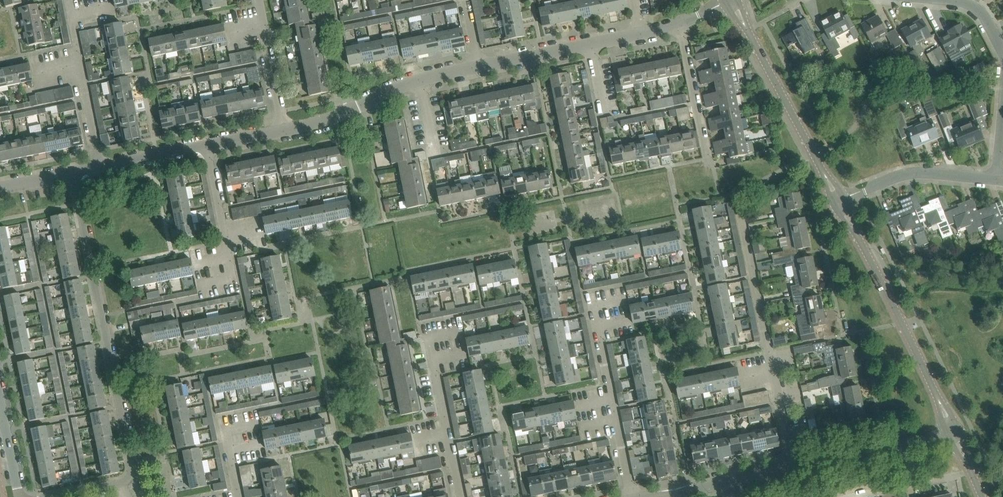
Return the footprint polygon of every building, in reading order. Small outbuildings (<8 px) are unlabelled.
[(70,38),(62,0),(60,0),(58,0),(63,26),(60,26),(63,39),(64,45),(71,44),(70,38)] [(220,1),(223,0),(203,0),(205,11),(222,7),(220,1)] [(289,11),(305,8),(304,0),(306,0),(285,0),(286,4),(287,4),(289,11)] [(377,10),(375,0),(373,0),(368,1),(371,11),(365,12),(366,17),(378,15),(377,10)] [(401,5),(400,0),(391,2),(392,7),(389,8),(390,12),(402,10),(401,5)] [(477,1),(477,0),(472,0),(473,8),(484,6),(483,0),(480,0),(477,1)] [(519,12),(517,0),(514,0),(500,3),(502,9),(499,10),(500,16),(519,12)] [(580,19),(576,2),(569,3),(569,0),(563,1),(567,21),(580,19)] [(592,16),(588,0),(583,0),(583,1),(576,2),(580,19),(592,16)] [(601,0),(588,0),(592,16),(604,14),(601,0)] [(616,11),(614,0),(601,0),(604,14),(616,11)] [(616,11),(629,9),(627,0),(614,0),(616,11)] [(555,24),(567,21),(563,1),(558,3),(558,5),(552,7),(555,24)] [(22,21),(40,18),(44,17),(42,10),(39,11),(37,5),(19,8),(20,14),(23,13),(24,20),(22,21)] [(555,24),(552,7),(545,8),(545,5),(539,7),(543,26),(555,24)] [(481,19),(480,17),(486,15),(484,6),(473,8),(476,20),(481,19)] [(298,23),(308,21),(306,14),(309,13),(308,7),(305,8),(289,11),(287,11),(289,18),(290,17),(291,25),(298,23)] [(314,22),(326,20),(324,12),(312,14),(314,22)] [(505,27),(522,24),(519,12),(500,16),(501,21),(504,20),(505,27)] [(860,37),(853,23),(848,14),(847,14),(848,15),(843,18),(840,12),(821,23),(832,43),(826,46),(833,58),(839,55),(836,50),(840,48),(834,37),(849,29),(855,40),(860,37)] [(888,35),(882,25),(877,16),(861,24),(872,43),(888,35)] [(24,34),(46,29),(45,23),(41,23),(40,18),(22,21),(23,26),(25,26),(27,33),(24,33),(24,34)] [(817,41),(810,28),(805,19),(795,24),(798,29),(782,38),(787,48),(798,42),(805,54),(814,49),(811,44),(817,41)] [(300,36),(301,42),(318,39),(316,32),(319,31),(318,25),(312,27),(310,20),(308,21),(298,23),(299,29),(297,29),(299,36),(300,36)] [(930,36),(927,31),(922,22),(911,28),(910,27),(902,31),(911,46),(930,36)] [(101,41),(124,36),(122,23),(105,27),(107,34),(102,35),(104,40),(101,40),(101,41)] [(506,34),(504,35),(505,40),(524,36),(522,24),(505,27),(506,34)] [(227,46),(227,42),(223,25),(210,27),(214,44),(222,43),(222,47),(227,46)] [(958,50),(961,48),(970,43),(968,40),(971,39),(964,27),(962,28),(960,25),(948,32),(950,35),(947,36),(947,35),(939,39),(947,54),(955,50),(954,48),(956,47),(958,50)] [(202,47),(214,44),(210,27),(198,30),(202,47)] [(29,46),(49,42),(53,41),(51,28),(46,29),(24,34),(25,39),(28,38),(29,46)] [(462,29),(455,31),(454,28),(449,29),(453,49),(465,46),(462,29)] [(441,51),(453,49),(449,29),(444,30),(444,33),(437,35),(441,51)] [(82,45),(90,43),(87,30),(79,32),(82,45)] [(190,49),(202,47),(198,30),(186,32),(190,53),(190,49)] [(186,54),(190,53),(186,32),(174,35),(177,52),(185,50),(186,54)] [(893,48),(902,44),(896,32),(887,37),(893,48)] [(441,51),(437,35),(431,36),(431,33),(424,34),(428,54),(441,51)] [(416,56),(428,54),(424,34),(420,35),(420,38),(413,39),(416,56)] [(165,54),(177,52),(174,35),(162,37),(165,54)] [(106,52),(127,48),(124,36),(101,41),(102,47),(105,47),(106,52)] [(399,56),(397,46),(395,36),(389,37),(390,40),(383,41),(386,58),(399,56)] [(153,57),(165,54),(162,37),(149,40),(153,57)] [(416,56),(413,39),(407,41),(406,38),(400,39),(404,59),(416,56)] [(303,49),(304,55),(320,52),(319,45),(321,45),(320,39),(318,39),(301,42),(300,43),(301,49),(303,49)] [(386,58),(383,41),(376,42),(375,40),(370,41),(374,61),(386,58)] [(362,63),(374,61),(370,41),(365,42),(365,45),(359,46),(362,63)] [(711,64),(728,60),(725,42),(709,45),(710,51),(696,54),(697,61),(710,58),(711,64)] [(91,55),(90,48),(91,48),(90,43),(82,45),(84,57),(91,55)] [(362,63),(359,46),(353,47),(352,45),(346,46),(350,65),(362,63)] [(939,47),(927,53),(937,72),(949,66),(939,47)] [(109,64),(129,60),(127,48),(106,52),(106,53),(110,52),(112,59),(108,59),(109,64)] [(229,54),(231,62),(232,67),(257,62),(255,49),(229,54)] [(916,51),(909,54),(915,67),(922,63),(916,51)] [(305,62),(307,69),(323,65),(322,58),(324,58),(323,52),(320,52),(304,55),(302,56),(304,62),(305,62)] [(666,61),(669,77),(681,75),(678,58),(666,61)] [(700,78),(737,71),(735,59),(728,60),(711,64),(712,69),(699,72),(700,78)] [(105,78),(132,73),(129,60),(109,64),(110,71),(104,72),(105,78)] [(657,80),(669,77),(666,61),(654,63),(657,80)] [(646,82),(657,80),(654,63),(642,65),(646,82)] [(33,85),(30,69),(29,64),(16,67),(19,83),(21,83),(21,88),(33,85)] [(308,75),(309,82),(326,78),(324,71),(327,71),(325,65),(323,65),(307,69),(305,69),(306,75),(308,75)] [(639,83),(646,82),(642,65),(630,68),(634,84),(635,91),(640,90),(639,83)] [(247,76),(260,73),(258,66),(245,68),(247,76)] [(7,86),(19,83),(16,67),(4,69),(7,86)] [(99,73),(94,74),(92,68),(87,69),(89,81),(100,79),(99,73)] [(193,70),(185,71),(182,68),(181,69),(182,77),(194,75),(193,70)] [(622,87),(634,84),(630,68),(618,70),(619,73),(613,74),(617,93),(623,92),(622,87)] [(170,79),(182,77),(181,69),(179,69),(177,73),(169,75),(170,79)] [(170,79),(169,75),(164,75),(164,71),(156,73),(157,82),(170,79)] [(733,84),(740,83),(737,71),(700,78),(702,85),(715,82),(716,87),(733,84)] [(553,89),(569,86),(567,74),(550,77),(553,89)] [(131,79),(129,80),(129,77),(107,82),(110,95),(131,90),(131,86),(133,86),(131,79)] [(311,88),(312,95),(328,92),(327,84),(329,84),(328,78),(326,78),(309,82),(308,82),(309,88),(311,88)] [(735,95),(733,84),(716,87),(717,93),(704,95),(705,102),(735,95)] [(67,99),(74,98),(71,86),(65,87),(67,99)] [(531,111),(529,103),(535,102),(532,86),(520,88),(525,112),(531,111)] [(555,101),(572,98),(569,86),(553,89),(555,101)] [(61,100),(67,99),(65,87),(59,89),(61,100)] [(241,111),(237,90),(237,88),(225,91),(229,113),(241,111)] [(524,112),(525,112),(520,88),(508,91),(512,112),(517,111),(516,106),(523,105),(524,112)] [(250,92),(243,93),(243,89),(237,90),(241,111),(254,109),(250,92)] [(266,108),(265,106),(266,106),(263,89),(250,92),(254,109),(258,108),(259,110),(266,108)] [(49,103),(55,102),(53,90),(47,91),(49,103)] [(117,106),(134,103),(131,90),(110,95),(107,95),(108,101),(111,101),(112,107),(117,106)] [(43,104),(49,103),(47,91),(40,92),(43,104)] [(217,116),(229,113),(225,91),(224,91),(225,97),(214,99),(217,116)] [(512,112),(508,91),(496,93),(499,109),(511,107),(512,112)] [(488,112),(499,109),(496,93),(484,95),(488,112)] [(679,105),(687,103),(685,94),(677,96),(673,97),(675,106),(679,105)] [(33,106),(38,105),(35,95),(29,96),(30,102),(23,103),(24,108),(33,107),(33,106)] [(487,112),(488,112),(484,95),(473,98),(476,114),(478,121),(489,119),(487,112)] [(721,111),(738,108),(735,95),(705,102),(707,108),(720,105),(721,111)] [(101,109),(100,103),(98,97),(93,98),(95,110),(101,109)] [(663,108),(675,106),(673,97),(661,99),(663,108)] [(469,116),(476,114),(473,98),(461,100),(466,122),(470,121),(469,116)] [(557,113),(574,109),(572,98),(555,101),(557,113)] [(204,119),(217,116),(214,99),(201,102),(204,119)] [(651,111),(663,108),(661,99),(650,102),(651,111)] [(465,123),(466,122),(461,100),(449,103),(450,107),(444,109),(447,126),(454,125),(453,119),(464,117),(465,123)] [(932,100),(923,104),(929,118),(937,115),(932,100)] [(198,105),(191,106),(190,101),(183,102),(184,107),(188,124),(201,121),(198,105)] [(63,112),(76,110),(75,102),(62,104),(63,112)] [(984,103),(978,105),(977,102),(969,105),(974,120),(987,115),(985,110),(986,109),(984,103)] [(115,119),(136,115),(134,103),(117,106),(119,113),(114,114),(115,119)] [(184,107),(179,108),(178,103),(171,104),(172,110),(176,126),(188,124),(184,107)] [(51,115),(63,112),(62,104),(50,107),(51,115)] [(176,126),(172,110),(166,111),(165,106),(159,107),(163,129),(176,126)] [(678,122),(681,122),(690,120),(688,107),(676,110),(678,122)] [(710,125),(740,119),(738,108),(721,111),(722,116),(709,119),(710,125)] [(103,121),(102,115),(101,109),(95,110),(98,122),(103,121)] [(560,125),(576,121),(574,109),(557,113),(560,125)] [(671,123),(678,122),(676,110),(669,111),(671,123)] [(953,130),(951,125),(946,113),(938,116),(949,144),(957,141),(960,149),(961,148),(960,146),(971,142),(972,144),(983,139),(976,121),(975,122),(976,124),(967,128),(966,125),(953,130)] [(122,130),(139,127),(136,115),(115,119),(117,119),(118,126),(115,126),(116,131),(122,130)] [(618,127),(617,122),(614,122),(613,116),(607,117),(609,128),(618,127)] [(541,134),(539,125),(537,126),(535,119),(526,121),(528,128),(529,136),(541,134)] [(725,134),(742,131),(740,119),(710,125),(711,132),(724,129),(725,134)] [(388,130),(389,137),(405,134),(404,126),(406,126),(405,120),(385,124),(386,130),(388,130)] [(938,137),(934,128),(931,120),(930,120),(931,122),(921,126),(920,124),(907,129),(904,121),(895,125),(901,140),(902,140),(902,139),(910,136),(914,147),(916,146),(915,144),(926,140),(927,142),(938,137)] [(562,136),(579,133),(576,121),(560,125),(562,136)] [(80,128),(73,130),(72,125),(66,126),(67,131),(70,148),(84,145),(80,128)] [(59,150),(54,128),(54,129),(53,127),(47,128),(48,130),(42,131),(42,130),(41,130),(46,153),(59,150)] [(67,131),(60,132),(59,127),(54,128),(59,150),(70,148),(67,131)] [(125,143),(141,139),(139,127),(122,130),(125,143)] [(518,138),(529,136),(528,128),(524,129),(525,132),(517,133),(518,138)] [(34,155),(46,153),(41,130),(35,131),(36,133),(31,134),(32,138),(30,139),(34,155)] [(715,149),(745,143),(742,131),(725,134),(727,140),(713,142),(715,149)] [(681,134),(684,151),(696,148),(693,132),(681,134)] [(388,144),(389,150),(408,147),(407,139),(409,139),(408,133),(405,134),(389,137),(388,137),(389,144),(388,144)] [(586,138),(580,139),(579,133),(562,136),(565,148),(587,144),(586,138)] [(107,140),(105,140),(104,134),(100,135),(103,147),(108,146),(107,140)] [(672,153),(684,151),(681,134),(669,137),(672,153)] [(30,139),(25,140),(24,135),(18,136),(19,141),(22,158),(34,155),(30,139)] [(649,158),(646,141),(645,135),(639,136),(640,139),(633,141),(634,144),(637,160),(649,158)] [(661,155),(672,153),(669,137),(657,139),(661,155)] [(10,160),(6,139),(0,140),(0,162),(10,160)] [(19,141),(12,142),(12,140),(6,141),(6,139),(10,160),(22,158),(19,141)] [(649,158),(661,155),(657,139),(646,141),(649,158)] [(622,146),(621,146),(620,140),(615,141),(616,147),(610,149),(613,165),(625,163),(622,146)] [(747,154),(747,153),(754,152),(752,141),(745,143),(715,149),(716,155),(729,153),(730,158),(748,155),(747,154)] [(458,151),(471,148),(470,142),(457,144),(458,151)] [(582,151),(581,145),(587,144),(565,148),(567,160),(583,156),(590,155),(589,150),(582,151)] [(625,163),(637,160),(634,144),(622,146),(625,163)] [(500,151),(508,150),(507,145),(495,147),(497,158),(501,157),(500,151)] [(399,163),(399,162),(411,160),(409,153),(412,152),(410,146),(408,147),(389,150),(388,151),(390,157),(391,157),(393,164),(399,163)] [(348,166),(345,152),(339,153),(338,147),(326,150),(330,166),(341,164),(342,168),(348,166)] [(770,156),(777,154),(775,147),(769,149),(770,156)] [(489,158),(488,154),(487,149),(479,150),(481,160),(489,158)] [(323,168),(330,166),(326,150),(314,152),(318,169),(319,174),(324,173),(323,168)] [(480,160),(481,160),(479,150),(470,152),(471,157),(479,155),(480,160)] [(417,161),(427,159),(425,151),(415,153),(417,161)] [(311,170),(318,169),(314,152),(302,155),(306,171),(307,171),(307,174),(311,173),(311,170)] [(294,173),(306,171),(302,155),(291,157),(294,173)] [(262,159),(265,175),(277,173),(274,156),(262,159)] [(569,172),(586,168),(583,156),(567,160),(569,172)] [(282,176),(294,173),(291,157),(279,159),(282,176)] [(431,160),(434,172),(446,170),(443,158),(431,160)] [(254,178),(265,175),(262,159),(250,161),(254,178)] [(399,163),(401,169),(414,166),(413,159),(411,160),(399,162),(399,163)] [(252,178),(254,178),(250,161),(238,163),(242,184),(253,181),(252,178)] [(227,187),(242,184),(238,163),(226,166),(227,172),(224,172),(227,187)] [(401,175),(403,182),(420,178),(418,171),(421,170),(420,164),(414,166),(401,169),(399,169),(400,176),(401,175)] [(572,184),(588,181),(594,179),(592,167),(586,169),(586,168),(569,172),(572,184)] [(514,178),(513,179),(511,171),(500,173),(505,197),(517,195),(514,178)] [(537,174),(541,190),(552,188),(549,171),(537,174)] [(529,193),(541,190),(537,174),(525,176),(529,193)] [(170,191),(186,187),(183,175),(167,178),(170,191)] [(473,182),(472,183),(471,175),(460,178),(465,201),(477,199),(473,182)] [(517,195),(529,193),(525,176),(514,178),(517,195)] [(405,188),(406,195),(423,191),(421,184),(423,184),(422,178),(420,178),(403,182),(402,182),(403,189),(405,188)] [(453,204),(465,201),(460,178),(460,180),(454,181),(455,186),(449,187),(453,204)] [(485,180),(488,197),(500,194),(497,178),(485,180)] [(477,199),(488,197),(485,180),(473,182),(477,199)] [(172,203),(188,200),(186,187),(170,191),(172,203)] [(441,206),(453,204),(449,187),(437,190),(441,206)] [(408,202),(409,209),(426,205),(424,197),(426,197),(425,191),(423,191),(406,195),(405,195),(406,202),(408,202)] [(311,202),(310,197),(309,193),(297,195),(298,200),(299,200),(300,204),(311,202)] [(777,219),(791,216),(790,210),(802,208),(799,194),(778,198),(780,208),(775,209),(777,219)] [(888,212),(884,214),(890,229),(901,224),(903,230),(902,230),(903,233),(906,232),(905,231),(911,229),(914,237),(918,247),(929,243),(925,233),(921,222),(920,223),(915,210),(916,210),(910,197),(904,199),(905,202),(901,204),(903,209),(889,215),(888,212)] [(916,210),(915,210),(920,223),(921,222),(927,220),(929,226),(928,226),(929,229),(931,228),(931,226),(937,224),(940,233),(943,238),(953,234),(949,225),(944,213),(938,198),(932,201),(933,203),(929,205),(920,208),(916,210)] [(174,215),(190,212),(188,200),(172,203),(174,215)] [(336,203),(340,220),(352,217),(349,201),(336,203)] [(944,213),(949,225),(956,223),(958,228),(957,229),(958,231),(960,230),(960,229),(965,227),(969,236),(979,231),(978,228),(973,216),(967,201),(961,203),(962,206),(944,213)] [(328,222),(340,220),(336,203),(324,206),(328,222)] [(973,216),(978,228),(984,226),(987,232),(986,232),(986,234),(988,233),(988,232),(994,230),(997,238),(999,243),(1002,241),(1002,223),(1001,219),(1002,219),(996,204),(989,206),(990,209),(973,216)] [(243,206),(246,218),(251,217),(249,205),(243,206)] [(238,208),(240,219),(246,218),(243,206),(238,208)] [(315,224),(328,222),(324,206),(312,208),(315,224)] [(696,223),(712,219),(711,213),(714,212),(713,206),(693,210),(696,223)] [(231,209),(234,221),(240,219),(238,208),(231,209)] [(303,227),(315,224),(312,208),(300,211),(303,227)] [(291,229),(303,227),(300,211),(288,213),(291,229)] [(177,227),(193,224),(190,212),(174,215),(177,227)] [(279,232),(291,229),(288,213),(276,216),(279,232)] [(54,230),(70,227),(68,214),(52,218),(54,230)] [(267,234),(279,232),(276,216),(263,218),(267,234)] [(786,237),(807,233),(804,219),(792,221),(791,216),(777,219),(779,228),(784,227),(786,237)] [(714,226),(712,219),(696,223),(698,235),(718,231),(717,225),(714,226)] [(24,236),(29,235),(27,223),(22,224),(23,228),(19,229),(20,235),(24,234),(24,236)] [(179,239),(195,236),(193,224),(177,227),(179,239)] [(8,237),(6,227),(0,228),(0,241),(8,239),(8,237)] [(57,242),(73,239),(70,227),(54,230),(48,231),(51,244),(57,242)] [(701,247),(717,244),(716,237),(719,236),(718,231),(698,235),(701,247)] [(675,251),(682,249),(679,232),(666,235),(670,255),(676,253),(675,251)] [(772,260),(799,255),(798,249),(810,247),(807,233),(786,237),(788,247),(782,248),(783,252),(771,255),(772,260)] [(665,256),(670,255),(666,235),(654,237),(658,254),(664,253),(665,256)] [(640,254),(639,247),(637,237),(625,239),(629,259),(634,258),(633,255),(640,254)] [(651,255),(658,254),(654,237),(642,240),(646,260),(651,258),(651,255)] [(11,251),(8,239),(0,241),(0,253),(11,251)] [(59,254),(75,251),(73,239),(57,242),(59,254)] [(623,260),(629,259),(625,239),(612,242),(616,259),(622,257),(623,260)] [(609,260),(616,259),(612,242),(600,244),(604,264),(610,263),(609,260)] [(549,257),(548,254),(547,250),(550,249),(549,244),(529,248),(532,260),(549,257)] [(599,265),(604,264),(600,244),(588,247),(591,263),(598,262),(599,265)] [(703,259),(723,255),(722,250),(719,250),(717,244),(701,247),(703,259)] [(29,259),(34,258),(32,246),(27,247),(27,249),(24,249),(26,258),(29,257),(29,259)] [(585,265),(591,263),(588,247),(576,249),(580,269),(585,268),(585,265)] [(933,256),(929,247),(921,250),(925,259),(933,256)] [(13,262),(11,251),(0,253),(0,265),(13,262)] [(61,266),(77,263),(75,251),(59,254),(61,266)] [(705,271),(722,268),(721,261),(724,261),(723,255),(703,259),(705,271)] [(794,276),(815,272),(812,258),(800,260),(799,255),(772,260),(774,266),(786,264),(786,267),(792,266),(794,276)] [(264,272),(281,269),(279,256),(259,260),(260,266),(262,266),(264,272)] [(534,272),(554,268),(553,263),(550,263),(549,257),(532,260),(534,272)] [(49,261),(44,262),(43,258),(38,259),(41,271),(45,270),(45,269),(51,268),(49,261)] [(182,277),(194,275),(191,259),(178,262),(182,277)] [(15,273),(21,272),(19,261),(13,262),(0,265),(0,274),(1,277),(15,274),(15,273)] [(505,280),(518,278),(514,261),(502,263),(505,280)] [(169,280),(182,277),(178,262),(166,264),(169,280)] [(64,279),(80,276),(77,263),(61,266),(64,279)] [(500,281),(505,280),(502,263),(490,266),(492,280),(499,278),(500,281)] [(157,282),(169,280),(166,264),(154,266),(157,282)] [(476,282),(474,275),(472,265),(460,268),(464,287),(469,286),(469,283),(476,282)] [(145,285),(157,282),(154,266),(142,269),(145,285)] [(486,281),(492,280),(490,266),(477,268),(480,285),(486,284),(486,281)] [(458,288),(464,287),(460,268),(448,270),(451,287),(452,287),(453,292),(459,291),(458,288)] [(537,284),(553,281),(552,274),(555,274),(554,268),(534,272),(537,284)] [(727,274),(724,275),(722,268),(705,271),(708,284),(728,280),(727,274)] [(133,287),(145,285),(142,269),(129,271),(133,287)] [(264,285),(284,281),(281,269),(264,272),(265,279),(263,279),(264,285)] [(445,288),(451,287),(448,270),(436,273),(440,292),(445,291),(445,288)] [(792,296),(806,294),(805,288),(818,286),(815,272),(794,276),(796,285),(790,287),(792,296)] [(434,293),(440,292),(436,273),(423,275),(427,292),(433,290),(434,293)] [(3,289),(13,287),(18,286),(15,274),(1,277),(3,289)] [(420,293),(427,292),(423,275),(411,278),(415,297),(421,296),(420,293)] [(69,295),(83,292),(81,280),(66,283),(69,295)] [(270,296),(286,293),(284,281),(264,285),(265,290),(268,290),(270,296)] [(539,296),(559,292),(558,287),(555,287),(553,281),(537,284),(539,296)] [(711,300),(728,297),(727,290),(730,290),(729,284),(709,288),(711,300)] [(51,299),(51,298),(56,297),(54,285),(44,287),(46,300),(51,299)] [(372,305),(391,301),(390,294),(392,293),(391,287),(370,291),(372,305)] [(71,307),(86,304),(83,292),(69,295),(71,307)] [(542,309),(558,305),(557,299),(560,298),(559,292),(539,296),(542,309)] [(695,311),(691,294),(684,295),(684,292),(678,294),(682,313),(695,311)] [(7,308),(22,305),(19,293),(5,296),(7,308)] [(269,309),(289,305),(286,293),(270,296),(271,303),(268,304),(269,309)] [(670,316),(682,313),(678,294),(673,295),(673,298),(667,299),(670,316)] [(802,315),(823,310),(820,296),(808,299),(806,294),(792,296),(794,306),(800,305),(802,315)] [(670,316),(667,299),(660,300),(659,297),(654,298),(658,318),(670,316)] [(729,303),(729,300),(728,297),(711,300),(714,312),(734,308),(732,303),(729,303)] [(646,321),(658,318),(654,298),(648,300),(649,303),(642,304),(646,321)] [(375,318),(394,314),(392,307),(395,306),(393,300),(391,301),(372,305),(375,318)] [(481,309),(480,304),(479,300),(473,301),(474,305),(468,306),(469,311),(481,309)] [(200,308),(205,307),(204,302),(192,305),(193,309),(194,309),(194,313),(201,311),(200,308)] [(456,309),(455,309),(454,302),(445,304),(447,311),(443,311),(444,316),(457,314),(456,309)] [(646,321),(642,304),(636,305),(635,302),(629,303),(633,323),(646,321)] [(172,313),(171,308),(175,308),(174,303),(162,306),(163,310),(164,315),(172,313)] [(73,320),(88,317),(86,304),(71,307),(73,320)] [(9,320),(24,317),(22,305),(7,308),(9,320)] [(273,314),(275,321),(291,318),(289,305),(269,309),(270,315),(273,314)] [(544,321),(564,317),(563,311),(560,312),(558,305),(542,309),(544,321)] [(161,311),(163,310),(162,306),(150,308),(151,315),(152,315),(153,317),(162,315),(161,311)] [(147,316),(151,315),(150,308),(128,313),(130,322),(148,318),(147,316)] [(716,325),(733,321),(732,314),(735,314),(734,308),(714,312),(716,325)] [(798,325),(798,326),(800,336),(814,333),(813,327),(826,324),(823,310),(802,315),(804,324),(798,325)] [(235,331),(248,328),(244,312),(232,315),(235,331)] [(42,325),(47,324),(45,313),(40,314),(41,317),(37,318),(39,326),(42,325)] [(378,331),(396,327),(395,320),(397,319),(396,313),(394,314),(375,318),(378,331)] [(223,333),(235,331),(232,315),(220,317),(223,333)] [(12,331),(27,328),(24,317),(9,320),(12,331)] [(76,332),(91,329),(88,317),(73,320),(76,332)] [(211,336),(223,333),(220,317),(207,320),(211,336)] [(181,336),(179,327),(178,320),(165,323),(169,339),(181,336)] [(199,338),(211,336),(207,320),(195,322),(199,338)] [(548,337),(564,333),(563,327),(566,327),(565,321),(545,325),(548,337)] [(719,337),(738,333),(737,327),(734,328),(733,321),(716,325),(719,337)] [(186,341),(199,338),(195,322),(183,325),(186,341)] [(157,341),(169,339),(165,323),(153,325),(157,341)] [(144,344),(157,341),(153,325),(141,328),(144,344)] [(528,327),(521,329),(520,326),(515,327),(519,346),(531,344),(528,327)] [(389,342),(399,340),(398,333),(400,333),(399,327),(396,327),(378,331),(381,345),(389,343),(389,342)] [(507,349),(519,346),(515,327),(509,328),(510,331),(503,332),(507,349)] [(14,343),(29,340),(27,328),(12,331),(14,343)] [(78,344),(93,341),(91,329),(76,332),(78,344)] [(507,349),(503,332),(497,333),(496,330),(490,332),(494,351),(507,349)] [(415,331),(403,334),(405,342),(417,339),(415,331)] [(482,354),(494,351),(490,332),(485,333),(485,336),(479,337),(482,354)] [(570,346),(570,345),(573,345),(570,332),(564,333),(548,337),(550,350),(570,346)] [(737,353),(736,346),(738,346),(737,339),(740,338),(738,333),(719,337),(721,349),(723,349),(725,356),(737,353)] [(482,354),(479,337),(472,338),(472,335),(466,337),(470,356),(482,354)] [(772,338),(774,346),(787,343),(786,335),(772,338)] [(627,354),(646,350),(644,337),(627,341),(629,348),(626,348),(627,354)] [(16,355),(26,353),(31,352),(29,340),(14,343),(16,355)] [(391,348),(403,346),(401,340),(399,340),(389,342),(389,343),(391,348)] [(832,365),(853,361),(851,348),(838,350),(837,344),(826,347),(826,342),(793,349),(794,356),(814,352),(819,354),(824,353),(825,357),(831,356),(832,365)] [(82,361),(97,358),(94,345),(79,348),(82,361)] [(391,355),(392,362),(409,358),(407,351),(410,351),(409,345),(403,346),(391,348),(388,349),(390,355),(391,355)] [(552,362),(569,358),(568,352),(571,351),(570,346),(550,350),(552,362)] [(632,365),(649,362),(646,350),(627,354),(628,359),(631,359),(632,365)] [(84,373),(99,370),(97,358),(82,361),(84,373)] [(394,368),(395,375),(412,372),(410,364),(412,364),(411,358),(409,358),(392,362),(391,362),(392,369),(394,368)] [(555,374),(575,370),(574,364),(571,365),(569,358),(552,362),(555,374)] [(308,377),(315,376),(312,359),(299,361),(303,381),(309,380),(308,377)] [(20,375),(35,372),(33,360),(18,363),(20,375)] [(298,382),(303,381),(299,361),(287,364),(291,381),(297,379),(298,382)] [(819,389),(845,384),(844,378),(856,376),(853,361),(832,365),(834,375),(829,376),(829,377),(826,377),(818,381),(818,382),(807,384),(808,390),(819,388),(819,389)] [(632,378),(651,374),(649,362),(632,365),(634,372),(631,373),(632,378)] [(290,381),(291,381),(287,364),(275,366),(279,386),(285,385),(285,389),(291,388),(290,381)] [(261,385),(264,384),(274,382),(271,366),(258,369),(261,385)] [(54,380),(58,379),(56,367),(51,368),(52,372),(48,373),(49,378),(43,379),(44,381),(53,379),(54,380)] [(249,387),(261,385),(258,369),(246,371),(249,387)] [(735,389),(740,388),(737,369),(724,371),(727,388),(734,386),(735,389)] [(87,385),(101,382),(99,370),(84,373),(87,385)] [(463,387),(483,383),(481,370),(464,374),(465,381),(462,381),(463,387)] [(574,383),(573,376),(576,375),(575,370),(555,374),(558,386),(574,383)] [(237,390),(249,387),(246,371),(234,374),(237,390)] [(396,381),(398,388),(414,385),(413,378),(415,377),(414,371),(412,372),(395,375),(394,375),(395,382),(396,381)] [(721,389),(727,388),(724,371),(712,374),(716,393),(721,392),(721,389)] [(23,386),(38,383),(35,372),(20,375),(23,386)] [(208,392),(205,379),(204,373),(200,374),(203,393),(208,392)] [(225,392),(237,390),(234,374),(222,376),(225,392)] [(637,390),(654,386),(651,374),(632,378),(633,384),(636,383),(637,390)] [(710,394),(716,393),(712,374),(700,376),(703,393),(710,391),(710,394)] [(212,395),(225,392),(222,376),(209,379),(212,395)] [(697,394),(703,393),(700,376),(688,378),(692,398),(697,397),(697,394)] [(686,399),(692,398),(688,378),(675,381),(679,398),(686,396),(686,399)] [(53,392),(61,391),(58,379),(54,380),(54,384),(52,384),(53,392)] [(89,397),(104,394),(101,382),(87,385),(89,397)] [(25,398),(40,395),(38,383),(23,386),(25,398)] [(469,398),(486,395),(483,383),(463,387),(465,392),(467,392),(469,398)] [(169,400),(185,397),(182,384),(166,387),(169,400)] [(399,395),(400,401),(417,398),(415,391),(418,390),(417,384),(414,385),(398,388),(396,388),(398,395),(399,395)] [(840,405),(861,400),(859,386),(846,389),(845,384),(819,389),(831,387),(833,396),(838,395),(840,405)] [(637,403),(656,399),(654,386),(637,390),(638,396),(635,397),(637,403)] [(58,403),(63,402),(61,391),(53,392),(42,395),(42,397),(56,394),(57,395),(54,396),(55,401),(44,403),(45,406),(58,403)] [(265,404),(264,400),(263,392),(258,393),(259,397),(257,397),(257,401),(252,402),(253,407),(265,404)] [(92,410),(106,407),(104,394),(89,397),(92,410)] [(27,409),(42,406),(40,395),(25,398),(27,409)] [(468,411),(488,407),(486,395),(469,398),(470,405),(467,406),(468,411)] [(171,412),(187,409),(185,397),(169,400),(171,412)] [(402,408),(403,415),(420,412),(418,404),(420,403),(419,397),(417,398),(400,401),(399,401),(400,408),(402,408)] [(853,422),(852,417),(864,414),(861,400),(840,405),(842,414),(837,415),(840,430),(850,428),(851,430),(857,429),(856,422),(853,422)] [(646,417),(666,413),(664,401),(644,405),(646,417)] [(571,423),(572,422),(577,421),(573,402),(561,404),(564,421),(570,420),(571,423)] [(228,407),(227,404),(219,405),(220,409),(215,409),(216,414),(229,411),(228,407)] [(557,422),(564,421),(561,404),(548,407),(552,426),(558,425),(557,422)] [(30,421),(40,419),(45,418),(42,406),(27,409),(30,421)] [(760,415),(772,412),(771,406),(759,409),(760,415)] [(474,423),(491,419),(488,407),(468,411),(469,417),(472,416),(474,423)] [(547,427),(552,426),(548,407),(536,409),(540,426),(546,424),(547,427)] [(174,424),(190,421),(187,409),(171,412),(174,424)] [(533,427),(540,426),(536,409),(524,411),(528,431),(534,430),(533,427)] [(632,413),(626,414),(625,409),(620,410),(622,422),(633,420),(632,413)] [(94,427),(110,423),(107,411),(91,414),(94,427)] [(522,432),(528,431),(524,411),(512,414),(515,431),(522,429),(522,432)] [(808,420),(815,419),(813,411),(806,412),(808,420)] [(649,430),(668,426),(666,413),(646,417),(649,430)] [(324,420),(318,421),(317,421),(317,418),(311,419),(315,439),(328,436),(324,420)] [(303,441),(315,439),(311,419),(306,420),(306,423),(300,425),(303,441)] [(473,436),(493,432),(491,419),(474,423),(475,429),(472,430),(473,436)] [(630,433),(632,433),(631,428),(633,427),(631,421),(633,420),(622,422),(625,434),(630,433)] [(176,436),(192,433),(190,421),(174,424),(176,436)] [(96,439),(112,435),(110,423),(94,427),(96,439)] [(303,441),(300,425),(293,426),(293,423),(287,424),(291,444),(303,441)] [(279,446),(291,444),(287,424),(282,425),(282,428),(275,430),(279,446)] [(51,426),(46,427),(46,426),(31,429),(34,441),(49,438),(48,437),(53,437),(51,426)] [(651,442),(671,438),(668,426),(649,430),(651,442)] [(812,441),(821,439),(819,427),(809,429),(812,441)] [(279,446),(275,430),(269,431),(268,428),(262,429),(266,449),(279,446)] [(767,449),(779,447),(776,429),(764,431),(767,449)] [(756,451),(767,449),(764,431),(752,434),(756,451)] [(176,436),(179,449),(195,445),(192,433),(176,436)] [(409,455),(415,454),(411,434),(398,437),(402,453),(408,452),(409,455)] [(482,450),(502,446),(500,434),(480,438),(482,450)] [(715,441),(707,443),(705,434),(701,435),(703,444),(706,461),(719,459),(715,441)] [(743,454),(756,451),(752,434),(739,436),(743,454)] [(99,451),(115,448),(112,435),(96,439),(99,451)] [(731,456),(743,454),(739,436),(727,439),(731,456)] [(395,455),(402,453),(398,437),(386,439),(390,459),(391,461),(396,460),(395,455)] [(36,453),(51,450),(49,438),(34,441),(36,453)] [(654,454),(673,450),(671,438),(651,442),(654,454)] [(384,460),(390,459),(386,439),(374,441),(377,458),(384,457),(384,460)] [(604,446),(610,445),(609,439),(597,442),(598,450),(605,449),(604,446)] [(719,459),(731,456),(727,439),(715,441),(719,459)] [(371,460),(377,458),(374,441),(362,444),(366,464),(371,462),(371,460)] [(594,451),(598,450),(597,442),(585,444),(586,449),(593,448),(594,451)] [(360,465),(366,464),(362,444),(349,446),(353,463),(360,462),(360,465)] [(694,464),(706,461),(703,444),(691,446),(694,464)] [(485,462),(505,458),(502,446),(482,450),(485,462)] [(101,463),(117,460),(115,448),(99,451),(101,463)] [(202,461),(201,458),(199,449),(183,452),(186,464),(202,461)] [(39,464),(53,461),(51,450),(36,453),(39,464)] [(638,457),(635,457),(633,450),(628,451),(630,459),(638,457)] [(656,466),(676,462),(673,450),(654,454),(656,466)] [(537,459),(536,454),(524,457),(526,465),(537,463),(537,459)] [(436,469),(442,468),(439,456),(434,457),(436,469)] [(72,470),(77,469),(74,457),(69,458),(70,462),(63,463),(63,465),(60,466),(61,470),(64,469),(64,470),(71,469),(72,470)] [(430,470),(436,469),(434,457),(428,459),(430,470)] [(632,471),(644,468),(643,462),(640,462),(638,457),(630,459),(632,471)] [(462,467),(470,466),(470,465),(472,465),(471,458),(460,460),(462,467)] [(487,475),(507,471),(505,458),(485,462),(487,475)] [(424,472),(430,470),(428,459),(422,460),(424,472)] [(101,463),(104,475),(120,472),(117,460),(101,463)] [(418,473),(424,472),(422,460),(416,461),(417,468),(418,473)] [(41,476),(56,473),(53,461),(39,464),(41,476)] [(188,476),(204,473),(202,461),(186,464),(188,476)] [(393,473),(386,474),(384,462),(378,464),(382,480),(394,478),(393,473)] [(605,482),(617,479),(613,462),(601,464),(605,482)] [(632,471),(633,477),(650,473),(657,471),(658,478),(678,474),(676,462),(656,466),(644,468),(632,471)] [(369,483),(382,480),(378,464),(380,471),(371,473),(372,477),(368,477),(369,483)] [(593,484),(605,482),(601,464),(589,467),(593,484)] [(243,487),(248,486),(253,485),(249,465),(239,467),(243,487)] [(264,483),(284,479),(281,466),(261,470),(264,483)] [(462,467),(464,479),(472,477),(470,466),(462,467)] [(581,487),(593,484),(589,467),(577,469),(581,487)] [(213,484),(214,490),(214,491),(228,489),(224,469),(219,470),(222,482),(213,484)] [(568,489),(581,487),(577,469),(565,472),(568,489)] [(490,487),(510,483),(507,471),(487,475),(490,487)] [(557,492),(568,489),(565,472),(553,474),(557,492)] [(56,473),(41,476),(43,488),(58,485),(56,473)] [(207,486),(205,476),(204,473),(188,476),(191,489),(207,486)] [(545,494),(557,492),(553,474),(541,476),(545,494)] [(532,496),(545,494),(541,476),(528,479),(532,496)] [(351,486),(369,483),(368,477),(356,480),(356,479),(350,481),(351,486)] [(266,495),(286,491),(284,479),(264,483),(266,495)] [(478,489),(472,490),(470,483),(465,484),(467,492),(478,490),(478,489)] [(512,495),(510,483),(490,487),(492,496),(501,496),(512,495)]
